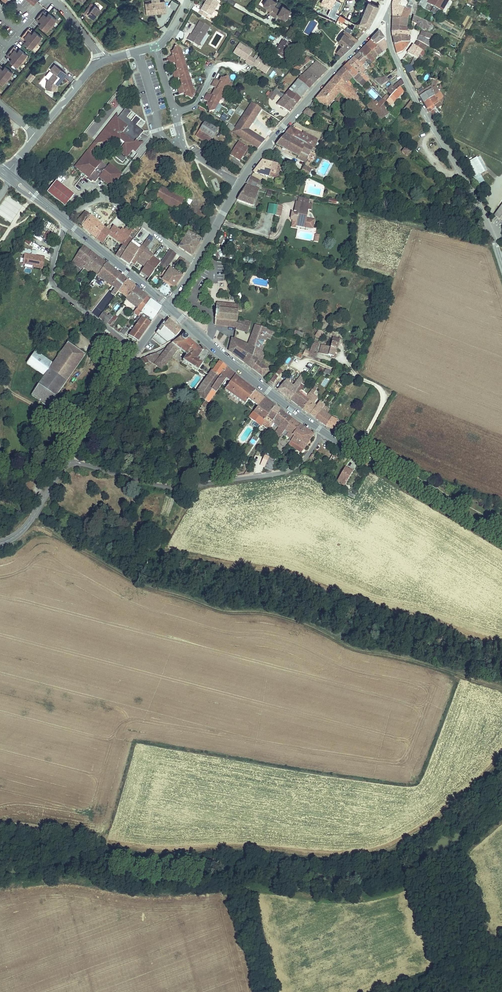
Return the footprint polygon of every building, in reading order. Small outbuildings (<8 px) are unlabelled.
[(165,0),(145,3),(146,13),(166,11),(165,0)] [(218,0),(208,0),(201,12),(200,11),(198,15),(207,20),(208,17),(212,18),(219,5),(216,3),(218,0)] [(262,3),(266,5),(269,7),(269,8),(268,10),(275,14),(276,13),(277,12),(280,13),(284,16),(290,8),(282,3),(279,7),(272,3),(274,0),(264,0),(262,3)] [(391,11),(407,18),(408,14),(406,13),(406,11),(401,9),(403,4),(397,1),(397,0),(392,0),(391,3),(391,11)] [(427,3),(442,11),(448,1),(446,0),(429,0),(427,3)] [(319,4),(314,14),(346,31),(358,37),(367,28),(377,5),(367,1),(358,21),(365,24),(357,32),(352,29),(354,23),(319,4)] [(90,14),(93,16),(100,8),(94,3),(91,6),(88,4),(83,10),(86,13),(87,11),(90,14)] [(54,21),(56,18),(48,12),(47,14),(46,15),(41,11),(36,17),(41,21),(40,22),(38,24),(46,30),(49,27),(48,26),(53,21),(54,21)] [(407,18),(391,11),(391,24),(404,27),(407,18)] [(423,25),(425,21),(412,15),(410,20),(423,25)] [(190,33),(186,38),(197,45),(209,26),(199,20),(196,26),(197,26),(192,34),(190,33)] [(39,39),(42,36),(34,29),(32,31),(31,32),(27,28),(21,35),(26,38),(25,40),(24,41),(32,48),(34,45),(33,44),(38,38),(39,39)] [(338,48),(344,52),(358,37),(346,31),(341,37),(337,35),(334,40),(340,44),(338,48)] [(378,33),(371,42),(376,47),(384,39),(378,33)] [(406,36),(391,35),(392,43),(392,45),(407,39),(406,36)] [(417,35),(415,38),(429,45),(431,42),(417,35)] [(371,42),(366,47),(372,53),(369,55),(374,60),(386,48),(384,39),(376,47),(371,42)] [(407,39),(392,45),(394,52),(401,50),(407,40),(407,39)] [(170,50),(166,51),(168,58),(172,57),(175,65),(171,66),(173,74),(177,72),(179,80),(175,81),(177,89),(181,87),(182,91),(185,91),(189,93),(192,88),(179,43),(174,40),(171,45),(169,45),(170,50)] [(276,46),(272,53),(281,58),(288,45),(279,40),(277,43),(276,42),(274,44),(276,46)] [(246,62),(250,56),(248,55),(251,50),(238,43),(233,52),(246,60),(245,62),(246,62)] [(409,47),(405,52),(415,58),(420,48),(413,44),(411,43),(409,47)] [(24,56),(27,53),(19,47),(17,49),(16,50),(12,46),(7,52),(11,56),(11,57),(9,59),(17,65),(20,62),(19,61),(23,56),(24,56)] [(366,47),(363,50),(369,56),(369,55),(372,53),(366,47)] [(363,50),(358,54),(364,61),(369,56),(363,50)] [(304,54),(293,69),(297,72),(309,58),(304,54)] [(358,54),(353,59),(362,68),(363,69),(365,68),(368,65),(364,61),(358,54)] [(256,60),(250,56),(246,62),(252,66),(253,64),(266,72),(271,62),(259,55),(256,60)] [(369,56),(364,61),(368,65),(374,60),(369,55),(369,56)] [(313,82),(327,68),(310,56),(309,58),(297,72),(300,74),(313,82)] [(410,57),(406,64),(410,66),(414,59),(410,57)] [(353,59),(347,65),(363,80),(364,81),(367,79),(359,71),(362,68),(353,59)] [(12,71),(4,64),(3,66),(2,67),(0,66),(0,81),(2,83),(5,80),(4,79),(9,73),(10,74),(12,71)] [(347,65),(342,70),(350,78),(353,75),(355,78),(354,78),(360,84),(363,80),(347,65)] [(58,83),(65,73),(59,68),(55,73),(53,72),(46,80),(45,88),(55,90),(56,84),(55,84),(57,82),(58,83)] [(342,70),(336,76),(344,84),(348,80),(350,78),(342,70)] [(369,73),(368,74),(374,80),(378,76),(373,70),(369,73)] [(26,78),(31,81),(36,75),(31,71),(26,78)] [(216,76),(212,73),(209,80),(213,82),(209,89),(205,87),(201,94),(205,96),(203,100),(205,101),(207,106),(212,104),(227,76),(225,71),(221,73),(218,72),(216,76)] [(308,87),(313,82),(300,74),(297,78),(308,87)] [(330,83),(315,100),(327,109),(341,93),(359,113),(365,106),(362,102),(356,96),(344,84),(336,76),(330,83)] [(378,76),(374,80),(379,85),(384,82),(378,76)] [(297,78),(288,88),(300,97),(308,87),(297,78)] [(391,87),(393,90),(397,87),(398,86),(400,84),(401,83),(399,79),(391,87)] [(348,80),(344,84),(356,96),(358,94),(355,92),(358,89),(348,80)] [(415,90),(421,100),(436,88),(436,87),(432,81),(430,83),(427,81),(415,90)] [(288,88),(284,94),(296,102),(300,97),(288,88)] [(421,100),(426,110),(427,109),(433,104),(431,103),(439,94),(436,88),(421,100)] [(393,90),(387,96),(392,101),(398,94),(397,94),(393,90)] [(271,91),(266,97),(272,101),(276,95),(271,91)] [(296,102),(284,94),(276,104),(288,111),(296,102)] [(401,111),(404,107),(409,100),(404,95),(395,105),(401,111)] [(362,102),(365,106),(372,100),(368,96),(362,102)] [(375,97),(372,100),(377,105),(380,102),(375,97)] [(372,100),(365,106),(379,120),(385,114),(377,105),(372,100)] [(377,105),(385,114),(388,110),(382,104),(384,102),(382,100),(380,102),(377,105)] [(408,111),(414,104),(409,100),(404,107),(408,111)] [(250,102),(238,124),(247,129),(260,108),(250,102)] [(390,110),(397,116),(401,111),(395,105),(390,110)] [(120,120),(102,142),(109,148),(114,143),(116,144),(114,147),(119,151),(115,156),(122,162),(132,150),(136,145),(134,143),(136,140),(143,131),(136,125),(140,119),(135,115),(131,121),(126,117),(131,111),(126,107),(117,118),(120,120)] [(309,110),(304,115),(310,118),(314,113),(309,110)] [(102,142),(120,120),(117,118),(117,113),(87,150),(86,152),(100,163),(101,161),(92,154),(102,142)] [(205,117),(197,131),(208,138),(212,132),(213,133),(218,124),(205,117)] [(238,124),(232,132),(255,146),(258,147),(264,139),(247,129),(238,124)] [(290,128),(285,133),(314,148),(318,140),(305,133),(304,135),(290,128)] [(285,134),(277,143),(298,154),(300,151),(308,155),(312,148),(285,134)] [(325,144),(329,147),(333,141),(328,138),(325,144)] [(136,145),(132,150),(135,152),(143,142),(139,142),(136,140),(134,143),(136,145)] [(237,143),(231,153),(241,158),(246,148),(237,143)] [(406,157),(411,151),(405,146),(400,152),(406,157)] [(485,147),(482,153),(501,163),(501,156),(485,147)] [(300,151),(298,154),(299,158),(307,162),(308,155),(300,151)] [(121,173),(109,163),(107,166),(101,161),(100,163),(86,152),(75,166),(89,177),(87,179),(91,181),(92,180),(95,182),(99,176),(110,186),(121,173)] [(480,191),(487,188),(480,174),(486,171),(479,156),(466,162),(480,191)] [(263,160),(254,172),(268,176),(270,170),(279,173),(281,166),(270,162),(263,160)] [(304,164),(301,171),(308,174),(311,168),(304,164)] [(270,170),(268,176),(277,179),(279,173),(270,170)] [(74,195),(56,181),(47,193),(65,207),(74,195)] [(165,187),(155,181),(146,196),(156,202),(158,198),(165,187)] [(246,185),(237,200),(254,205),(258,191),(259,189),(246,185)] [(174,192),(165,187),(158,198),(168,203),(174,192)] [(168,203),(180,210),(186,199),(174,192),(168,203)] [(146,196),(144,200),(154,206),(156,202),(146,196)] [(144,200),(136,213),(157,229),(179,246),(194,258),(203,240),(190,232),(188,231),(186,234),(152,210),(154,206),(144,200)] [(295,200),(294,206),(304,208),(305,202),(295,200)] [(312,203),(305,202),(304,208),(294,206),(293,211),(297,211),(295,220),(295,223),(305,225),(308,208),(311,209),(312,203)] [(85,226),(84,227),(105,244),(112,236),(126,246),(137,231),(139,228),(136,226),(134,229),(131,227),(128,231),(126,230),(124,232),(118,227),(114,232),(94,216),(93,216),(88,212),(80,223),(85,226)] [(47,230),(42,237),(49,242),(54,235),(47,230)] [(126,246),(119,255),(123,260),(136,241),(134,240),(139,233),(137,231),(126,246)] [(148,241),(144,247),(136,261),(141,264),(151,250),(157,241),(156,239),(153,244),(148,241)] [(136,241),(123,260),(124,261),(133,266),(136,261),(144,247),(136,241)] [(94,252),(84,243),(72,259),(83,268),(83,267),(94,252)] [(32,249),(22,247),(21,253),(24,253),(23,263),(33,264),(33,266),(41,267),(43,256),(35,255),(31,254),(32,249)] [(151,250),(141,264),(146,269),(154,257),(156,254),(151,250)] [(173,250),(165,261),(171,266),(179,255),(173,250)] [(106,262),(94,252),(83,267),(89,272),(92,268),(98,272),(106,262)] [(146,269),(143,272),(152,279),(162,265),(163,263),(154,257),(146,269)] [(192,264),(183,258),(180,262),(189,269),(192,264)] [(165,261),(163,263),(162,265),(168,270),(170,268),(171,266),(165,261)] [(98,272),(88,285),(92,288),(95,284),(100,288),(104,282),(110,287),(120,274),(106,262),(98,272)] [(170,268),(168,270),(162,278),(164,280),(172,270),(170,268)] [(164,280),(175,289),(183,278),(172,270),(164,280)] [(120,274),(110,287),(114,290),(110,295),(114,298),(118,293),(128,281),(120,274)] [(128,281),(118,293),(127,300),(136,288),(128,281)] [(136,288),(127,300),(138,308),(147,296),(140,292),(136,288)] [(147,296),(138,308),(134,313),(138,316),(151,300),(147,296)] [(129,329),(124,335),(126,337),(128,334),(136,340),(151,318),(160,307),(151,300),(138,316),(129,329)] [(104,301),(100,306),(109,313),(114,307),(115,305),(110,302),(109,304),(104,301)] [(222,304),(217,303),(216,311),(216,314),(215,318),(215,326),(236,328),(237,320),(238,313),(238,306),(222,304)] [(263,313),(262,312),(250,343),(232,338),(230,352),(249,366),(252,354),(256,344),(262,328),(272,331),(276,314),(264,310),(263,313)] [(174,336),(181,331),(169,321),(164,326),(174,336)] [(115,338),(119,333),(108,325),(104,330),(115,338)] [(171,338),(174,336),(164,326),(161,330),(171,338)] [(272,333),(272,331),(262,328),(256,344),(252,354),(249,366),(262,377),(267,368),(261,363),(257,360),(261,352),(269,332),(272,333)] [(158,351),(142,358),(143,362),(152,361),(163,369),(178,348),(187,354),(183,359),(198,369),(209,354),(203,349),(202,351),(187,340),(188,338),(184,334),(181,338),(179,337),(175,341),(169,345),(158,351)] [(53,399),(57,394),(84,355),(66,342),(52,363),(45,376),(37,387),(53,399)] [(332,357),(335,350),(337,344),(331,342),(329,347),(323,345),(320,353),(326,355),(332,357)] [(149,344),(140,355),(152,348),(149,344)] [(36,352),(27,364),(45,376),(52,363),(45,358),(36,352)] [(200,397),(205,400),(205,399),(226,367),(218,361),(211,371),(210,369),(206,375),(207,376),(195,394),(194,396),(197,398),(199,399),(200,397)] [(226,367),(205,399),(209,402),(226,380),(230,383),(225,389),(244,403),(248,398),(258,406),(264,397),(226,367)] [(284,380),(278,390),(291,400),(302,379),(302,378),(296,375),(291,384),(284,380)] [(302,379),(291,400),(302,409),(308,400),(298,392),(300,388),(304,381),(302,379)] [(46,410),(53,399),(37,387),(30,398),(46,410)] [(308,400),(302,409),(306,412),(312,403),(310,401),(314,393),(314,391),(312,390),(308,400)] [(258,406),(254,411),(264,419),(274,404),(264,397),(258,406)] [(306,412),(309,415),(315,405),(312,403),(306,412)] [(264,419),(263,421),(269,426),(277,417),(282,410),(274,404),(264,419)] [(309,415),(315,419),(321,409),(315,405),(309,415)] [(315,419),(326,427),(333,417),(327,413),(321,409),(315,419)] [(282,410),(277,417),(284,422),(289,416),(282,410)] [(247,419),(258,428),(263,421),(264,419),(254,411),(247,419)] [(326,427),(342,436),(343,434),(348,427),(333,417),(326,427)] [(293,434),(300,425),(293,419),(287,425),(284,428),(293,434)] [(287,425),(284,422),(273,430),(278,434),(284,428),(287,425)] [(303,447),(313,435),(300,425),(293,434),(294,435),(291,439),(295,442),(303,447)] [(348,427),(343,434),(353,438),(356,432),(357,430),(349,426),(348,427)] [(337,448),(322,439),(313,453),(323,459),(328,462),(329,460),(333,454),(336,449),(337,448)] [(323,459),(313,453),(311,457),(320,463),(323,459)] [(270,456),(262,470),(271,471),(275,464),(273,463),(275,459),(270,456)] [(346,467),(339,477),(345,481),(352,470),(346,467)]
